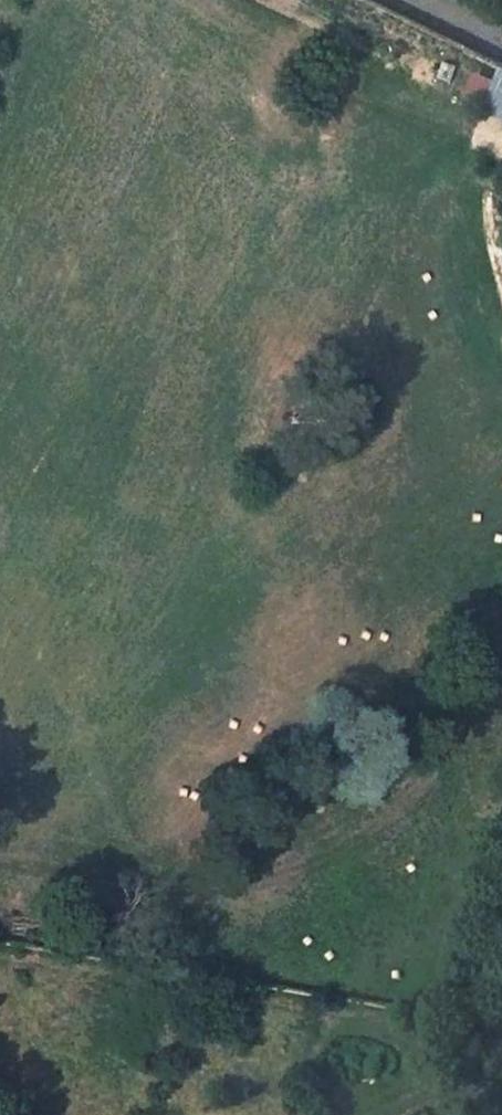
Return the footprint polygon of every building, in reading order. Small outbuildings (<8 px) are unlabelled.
[(499,65),(479,112),(501,122),(501,66),(499,65)]
